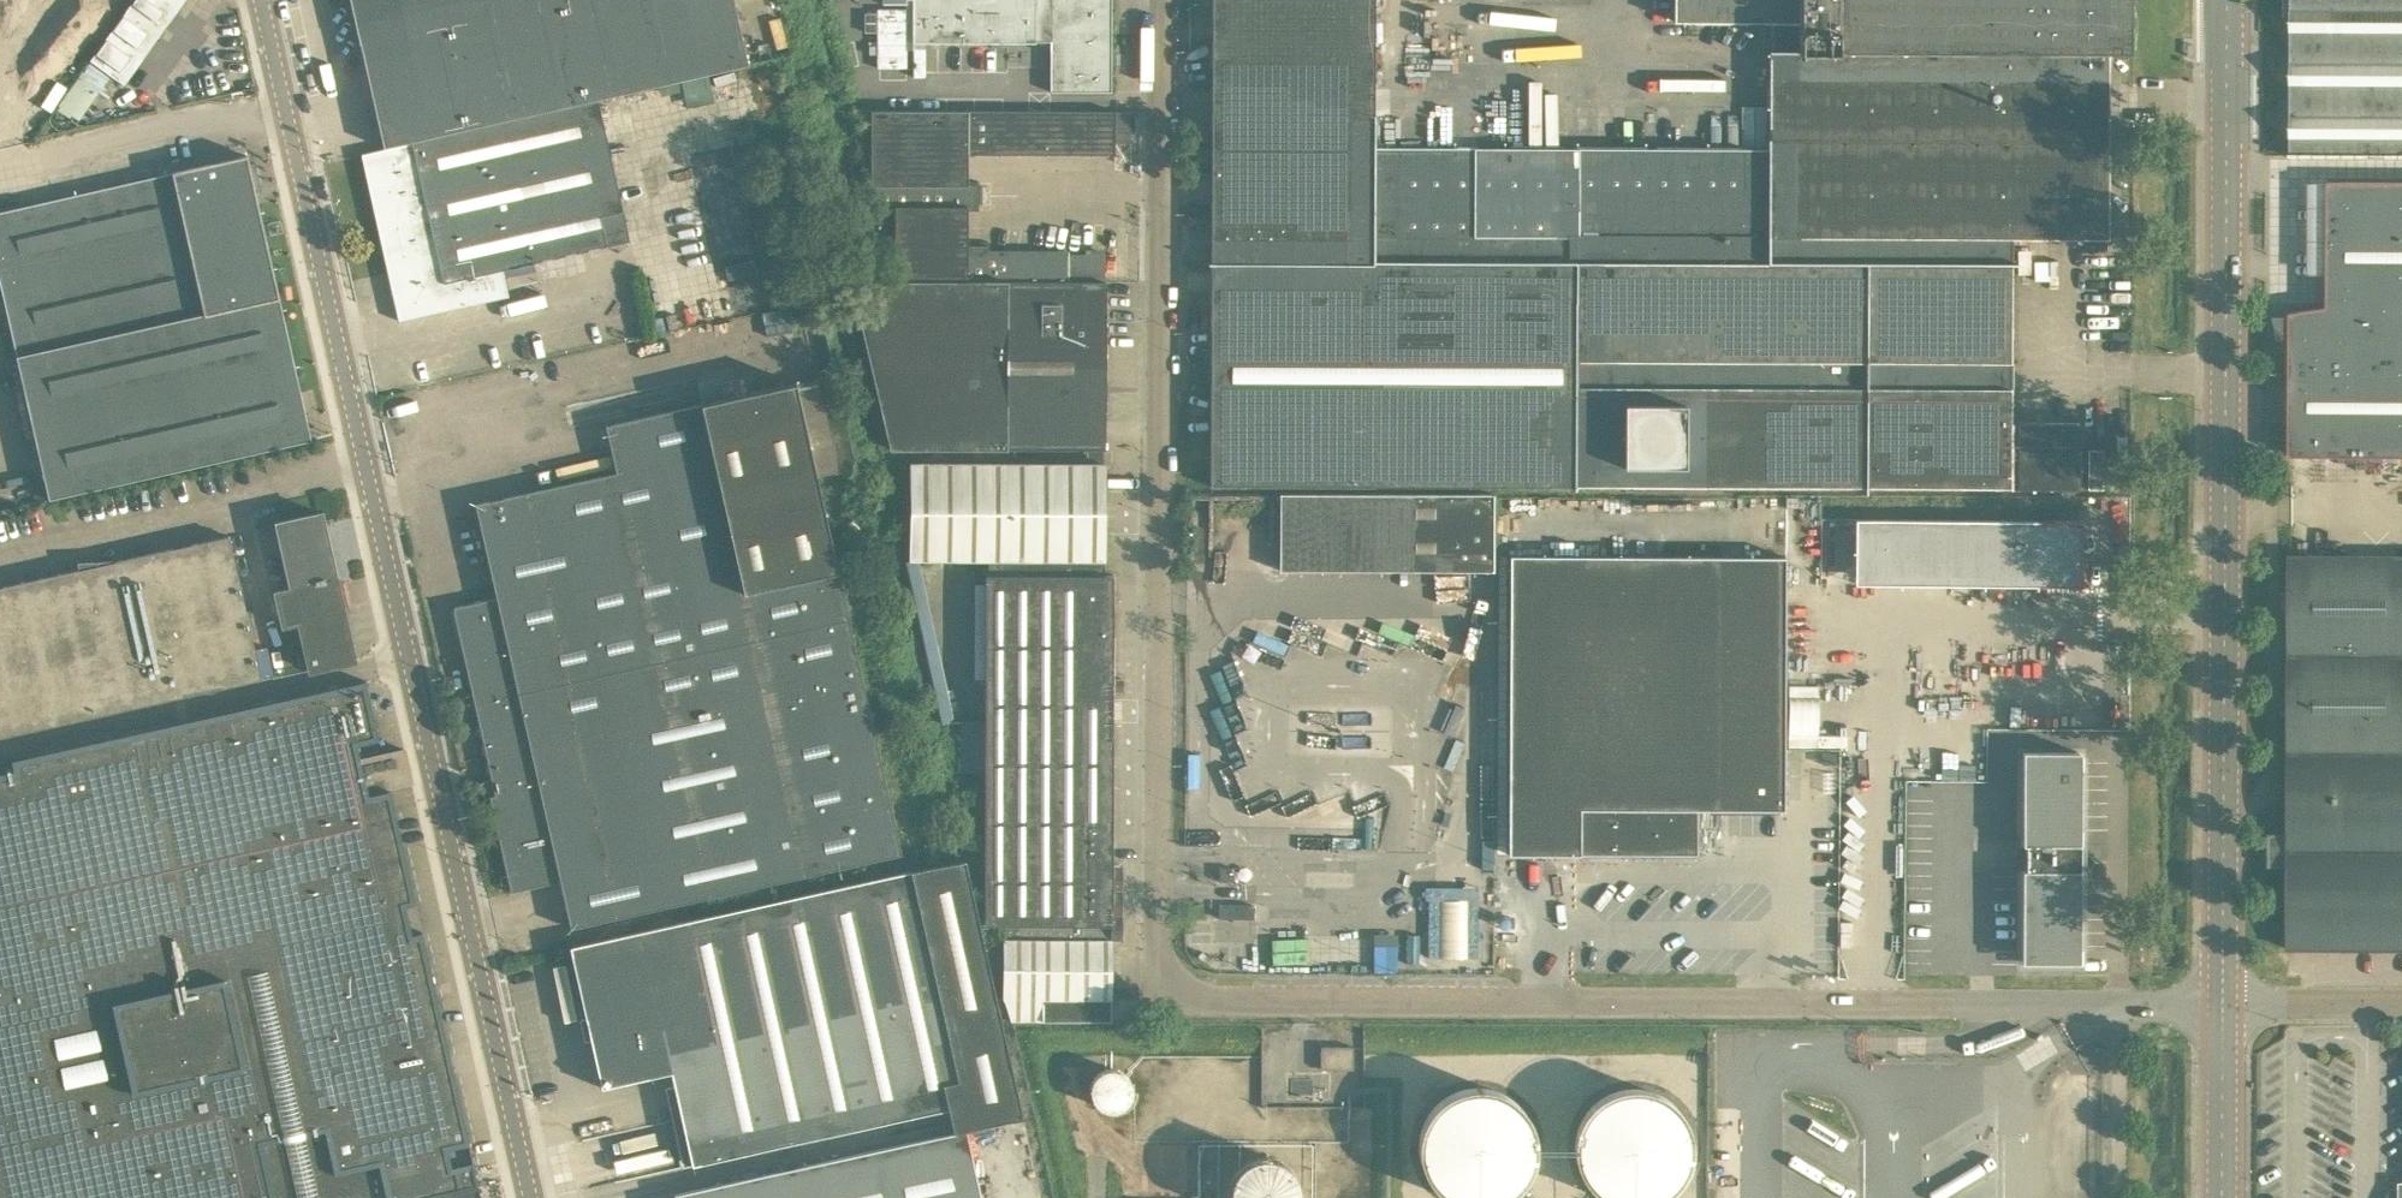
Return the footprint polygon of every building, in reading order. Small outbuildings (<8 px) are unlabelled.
[(89,60),(116,79),(173,0),(132,0),(89,60)] [(383,148),(598,98),(749,64),(734,0),(351,0),(358,30),(352,40),(361,45),(355,55),(364,60),(359,70),(368,76),(383,148)] [(1033,43),(1036,43),(1036,40),(1050,40),(1050,91),(1110,91),(1110,0),(912,0),(912,42),(1033,43)] [(1673,21),(1736,21),(1772,21),(1772,51),(1769,51),(1768,148),(1373,147),(1374,0),(1211,0),(1209,486),(1495,487),(1685,487),(2078,488),(2078,422),(2009,422),(2009,237),(2106,237),(2106,53),(1801,52),(1801,5),(1777,5),(1777,0),(1673,0),(1673,21)] [(1777,5),(1801,5),(1801,52),(1837,52),(2106,53),(2128,53),(2129,0),(1777,0),(1777,5)] [(2288,156),(2401,156),(2401,0),(2290,0),(2289,152),(2288,152),(2288,156)] [(598,98),(383,148),(361,153),(362,155),(399,319),(399,320),(508,296),(502,269),(630,240),(598,98)] [(870,187),(892,280),(1065,281),(1065,250),(989,249),(989,244),(967,244),(967,207),(975,207),(975,184),(968,184),(968,153),(1114,154),(1114,111),(870,110),(870,187)] [(1131,141),(1131,112),(1115,112),(1116,141),(1131,141)] [(48,499),(311,439),(278,293),(247,155),(103,187),(102,183),(79,188),(80,192),(0,211),(0,286),(48,499)] [(2293,311),(2288,312),(2288,455),(2401,456),(2401,181),(2326,181),(2326,306),(2293,311)] [(1104,281),(1065,281),(892,280),(854,296),(889,448),(1104,449),(1104,281)] [(855,468),(834,372),(821,316),(801,320),(814,377),(813,377),(835,473),(855,468)] [(490,777),(477,784),(485,798),(489,797),(510,892),(560,880),(571,927),(901,853),(795,382),(605,425),(616,471),(475,503),(496,597),(452,607),(490,777)] [(2087,488),(2102,488),(2102,449),(2087,449),(2087,488)] [(909,463),(909,561),(988,561),(988,575),(985,575),(985,593),(984,741),(984,924),(1003,924),(1003,934),(1119,936),(1119,864),(1112,864),(1112,747),(1112,691),(1120,691),(1120,678),(1112,677),(1113,575),(1103,575),(1104,464),(909,463)] [(1414,494),(1414,571),(1493,571),(1493,494),(1414,494)] [(300,621),(311,670),(353,660),(320,512),(278,522),(292,587),(276,591),(284,624),(300,621)] [(2076,520),(1854,519),(1854,583),(2075,585),(2076,520)] [(261,679),(229,535),(0,586),(0,737),(261,679)] [(2289,685),(2288,948),(2401,949),(2401,555),(2289,554),(2289,685)] [(1726,809),(1784,809),(1786,555),(1509,555),(1508,854),(1580,855),(1650,855),(1697,855),(1697,809),(1726,809)] [(479,1186),(478,1182),(473,1161),(469,1142),(422,932),(412,934),(405,905),(415,902),(390,789),(368,794),(368,792),(360,758),(357,744),(378,738),(365,680),(12,760),(14,770),(0,773),(0,1197),(482,1197),(479,1186)] [(960,721),(960,772),(984,772),(983,721),(960,721)] [(378,738),(357,744),(360,758),(381,753),(378,738)] [(381,753),(360,758),(368,792),(411,782),(403,748),(381,753)] [(2021,869),(2021,961),(2082,962),(2079,870),(2076,870),(2077,844),(2079,844),(2080,752),(2022,751),(2022,844),(2024,844),(2024,869),(2021,869)] [(910,869),(570,946),(602,1087),(671,1071),(692,1164),(961,1104),(966,1128),(966,1129),(1022,1117),(991,976),(964,857),(933,864),(910,869)] [(1219,868),(1219,882),(1234,882),(1234,868),(1219,868)] [(1425,887),(1424,900),(1428,900),(1428,958),(1477,957),(1477,887),(1425,887)] [(1219,905),(1218,919),(1254,919),(1254,905),(1219,905)] [(1119,936),(1003,934),(1003,998),(1004,998),(1011,1019),(1110,1022),(1110,1019),(1111,998),(1111,940),(1119,940),(1119,936)] [(1353,1047),(1321,1046),(1320,1068),(1353,1069),(1353,1047)] [(1095,1099),(1100,1106),(1107,1110),(1116,1111),(1124,1107),(1130,1101),(1132,1093),(1131,1084),(1126,1077),(1118,1073),(1110,1072),(1102,1075),(1096,1082),(1093,1090),(1095,1099)] [(1507,1193),(1519,1182),(1528,1169),(1532,1154),(1533,1138),(1528,1123),(1520,1109),(1508,1098),(1493,1092),(1478,1089),(1462,1091),(1447,1098),(1435,1108),(1426,1121),(1421,1136),(1421,1152),(1425,1168),(1434,1181),(1446,1192),(1459,1197),(1495,1197),(1507,1193)] [(1700,1150),(1699,1140),(1696,1129),(1690,1119),(1683,1110),(1675,1103),(1665,1098),(1654,1094),(1644,1093),(1630,1094),(1622,1096),(1611,1101),(1603,1108),(1595,1116),(1590,1126),(1586,1136),(1584,1146),(1585,1157),(1587,1168),(1592,1179),(1598,1187),(1607,1196),(1610,1197),(1674,1197),(1683,1191),(1691,1181),(1695,1172),(1698,1162),(1700,1151),(1700,1150)] [(674,1194),(675,1197),(982,1197),(966,1129),(966,1128),(836,1157),(674,1194)] [(1296,1194),(1295,1182),(1289,1171),(1279,1163),(1267,1159),(1254,1161),(1243,1167),(1235,1176),(1232,1189),(1233,1197),(1295,1197),(1296,1194)] [(2398,1181),(2398,1188),(2390,1188),(2388,1191),(2386,1195),(2385,1197),(2401,1197),(2401,1181),(2398,1181)]
